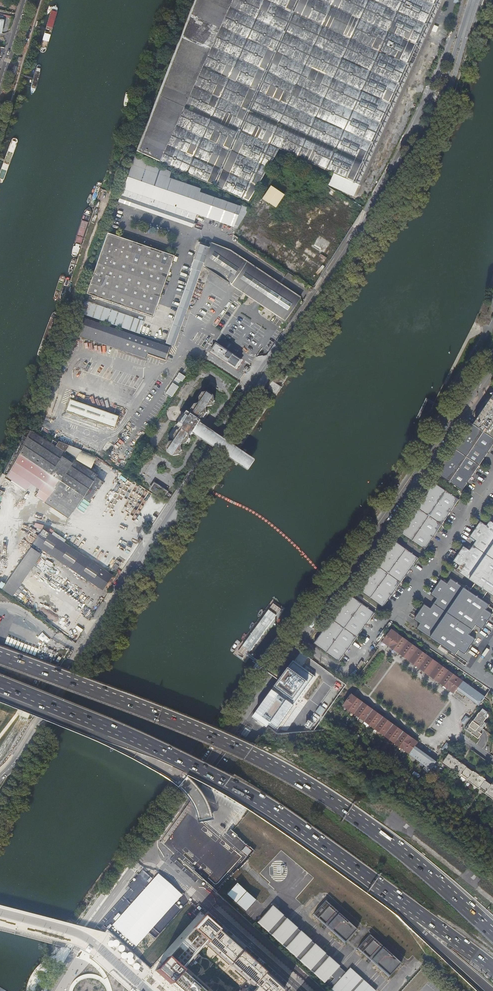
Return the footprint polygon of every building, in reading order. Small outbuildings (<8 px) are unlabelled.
[(136,151),(248,201),(279,148),(330,171),(354,182),(358,184),(442,0),(195,0),(136,151)] [(131,164),(123,189),(197,214),(233,226),(240,207),(233,204),(199,192),(200,188),(131,164)] [(354,182),(330,171),(325,182),(354,195),(358,184),(357,185),(354,184),(354,182)] [(263,198),(277,208),(286,195),(272,185),(263,198)] [(197,214),(123,189),(118,202),(192,227),(197,214)] [(174,255),(108,233),(87,293),(152,316),(174,255)] [(204,262),(209,247),(204,245),(204,244),(198,242),(195,249),(197,249),(194,259),(204,262)] [(283,321),(299,297),(226,248),(211,242),(209,247),(204,262),(202,266),(283,321)] [(174,346),(202,266),(204,262),(194,259),(191,268),(192,268),(166,343),(174,346)] [(84,301),(79,313),(139,333),(143,322),(84,301)] [(80,317),(74,333),(145,357),(147,353),(165,360),(169,348),(80,317)] [(242,361),(217,344),(212,351),(237,368),(242,361)] [(179,372),(166,393),(172,397),(186,376),(179,372)] [(176,404),(203,422),(210,410),(184,392),(176,404)] [(473,424),(492,439),(492,400),(491,399),(483,410),(473,424)] [(66,413),(115,426),(119,414),(70,401),(66,413)] [(194,435),(203,422),(176,404),(167,417),(194,435)] [(186,447),(194,435),(167,417),(159,430),(176,442),(177,441),(186,447)] [(251,463),(255,457),(225,437),(203,422),(194,435),(216,450),(246,470),(251,463)] [(438,476),(461,492),(492,446),(492,439),(474,426),(473,425),(469,426),(464,434),(465,435),(462,440),(460,439),(447,459),(448,460),(444,465),(443,465),(438,471),(438,476)] [(5,476),(35,495),(63,453),(69,445),(30,430),(5,476)] [(97,475),(89,469),(81,464),(63,453),(35,495),(68,518),(97,475)] [(148,511),(154,499),(148,492),(131,483),(130,481),(128,480),(124,484),(121,483),(118,488),(119,489),(127,493),(126,492),(128,489),(135,493),(138,488),(142,491),(140,494),(142,496),(135,508),(132,505),(130,504),(127,507),(122,515),(125,519),(127,516),(135,520),(141,508),(148,511)] [(155,483),(150,490),(163,498),(168,491),(155,483)] [(433,483),(426,493),(427,494),(423,499),(422,498),(409,518),(410,519),(406,524),(405,523),(398,533),(424,551),(458,501),(433,483)] [(491,521),(487,526),(481,522),(470,537),(477,542),(470,551),(464,547),(453,562),(460,567),(456,572),(475,585),(487,593),(492,597),(492,522),(491,521)] [(43,529),(33,543),(34,544),(102,590),(112,575),(43,529)] [(386,551),(382,556),(368,575),(366,580),(365,580),(358,590),(384,608),(418,558),(393,541),(386,551)] [(15,569),(26,576),(40,554),(30,547),(15,569)] [(15,593),(26,576),(15,569),(4,585),(15,593)] [(417,629),(456,656),(459,652),(465,656),(467,653),(476,640),(470,636),(476,626),(482,631),(492,615),(486,611),(490,606),(451,579),(448,584),(441,580),(431,595),(437,600),(431,609),(425,604),(414,620),(420,625),(417,629)] [(13,595),(15,593),(4,585),(2,588),(13,595)] [(487,593),(475,585),(471,591),(483,599),(487,593)] [(348,600),(344,607),(340,613),(326,633),(323,637),(318,644),(316,647),(318,648),(341,665),(376,615),(353,599),(350,598),(348,600)] [(392,630),(384,641),(454,693),(457,689),(463,682),(392,630)] [(315,676),(293,661),(283,675),(279,680),(253,717),(266,727),(269,723),(277,728),(315,676)] [(269,665),(264,661),(260,667),(266,671),(269,665)] [(463,682),(457,689),(479,705),(485,697),(478,693),(463,682)] [(345,706),(432,769),(438,761),(416,746),(418,743),(418,742),(353,695),(345,706)] [(470,728),(469,730),(479,737),(484,728),(488,723),(485,721),(488,717),(486,716),(489,712),(483,708),(475,721),(473,720),(468,726),(470,728)] [(484,728),(479,737),(481,738),(487,729),(484,728)] [(467,780),(471,783),(471,782),(473,784),(473,785),(477,788),(477,787),(480,788),(479,789),(485,794),(491,799),(492,798),(492,799),(492,786),(492,785),(491,785),(485,780),(486,780),(483,778),(480,776),(480,775),(477,773),(477,774),(473,771),(467,767),(465,764),(464,765),(461,763),(458,761),(458,760),(455,758),(449,755),(449,754),(442,763),(448,768),(449,767),(451,768),(451,769),(454,772),(458,775),(459,774),(461,775),(461,776),(467,781),(467,780)] [(225,824),(219,832),(221,834),(227,826),(225,824)] [(237,883),(227,894),(237,903),(245,911),(256,899),(246,891),(237,883)] [(357,926),(325,899),(312,913),(344,941),(357,926)] [(324,982),(339,966),(340,964),(328,953),(327,954),(325,952),(326,950),(315,940),(313,942),(310,939),(312,938),(300,928),(299,929),(296,926),(297,925),(286,915),(285,916),(282,913),(283,912),(272,903),(255,922),(266,932),(267,931),(271,935),(270,936),(280,945),(281,944),(285,947),(284,948),(294,957),(295,956),(299,960),(298,961),(308,970),(310,969),(313,973),(312,974),(323,983),(324,982)] [(163,904),(148,923),(151,926),(153,924),(156,926),(159,923),(160,924),(170,910),(167,908),(167,907),(163,904)] [(202,917),(154,971),(177,990),(204,990),(181,970),(206,942),(253,986),(248,990),(282,990),(284,989),(202,917)] [(402,962),(369,933),(356,948),(388,977),(402,962)] [(144,948),(139,943),(142,940),(139,937),(131,946),(138,953),(144,948)] [(324,982),(330,988),(328,990),(375,990),(376,990),(350,966),(345,971),(339,966),(324,982)]
